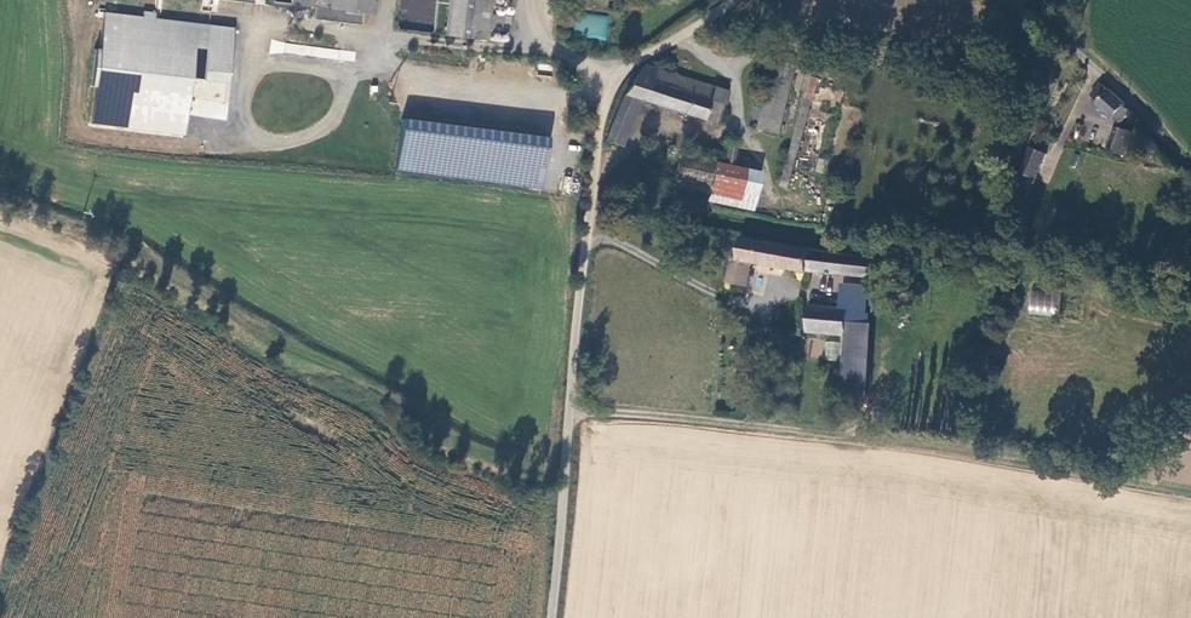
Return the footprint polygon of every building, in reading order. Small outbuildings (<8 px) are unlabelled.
[(330,9),(328,21),(360,24),(361,14),(376,15),(377,0),(311,0),(310,7),(313,7),(330,9)] [(446,37),(485,42),(490,0),(450,0),(446,37)] [(312,18),(328,21),(330,9),(313,7),(312,18)] [(103,12),(90,123),(182,135),(190,78),(227,83),(233,27),(154,18),(154,12),(143,11),(142,16),(103,12)] [(573,36),(607,39),(609,15),(575,13),(573,36)] [(492,15),(490,30),(504,31),(506,16),(492,15)] [(761,128),(783,133),(798,65),(777,60),(761,128)] [(620,103),(636,107),(639,99),(722,122),(727,102),(699,95),(703,83),(652,67),(628,95),(625,97),(620,103)] [(821,80),(813,77),(782,185),(791,187),(821,80)] [(699,95),(727,102),(730,90),(703,83),(699,95)] [(1130,110),(1099,84),(1093,91),(1101,98),(1098,102),(1120,121),(1130,110)] [(636,107),(620,103),(613,122),(610,134),(608,143),(624,147),(630,123),(636,107)] [(548,138),(402,119),(396,169),(540,188),(548,138)] [(1129,131),(1116,127),(1109,148),(1122,152),(1129,131)] [(734,164),(737,145),(727,144),(724,162),(734,164)] [(1032,147),(1021,173),(1038,180),(1049,155),(1032,147)] [(709,194),(715,163),(684,156),(678,187),(709,194)] [(709,194),(707,202),(753,211),(761,172),(715,163),(709,194)] [(569,193),(573,178),(565,176),(561,190),(569,193)] [(739,261),(733,261),(729,288),(751,290),(754,264),(877,280),(877,274),(884,274),(886,271),(888,266),(885,261),(880,255),(813,250),(742,237),(739,261)] [(843,307),(809,306),(807,333),(846,335),(844,392),(871,393),(874,325),(872,325),(873,287),(844,286),(843,307)] [(1058,316),(1060,292),(1030,290),(1028,314),(1058,316)] [(874,292),(873,316),(881,316),(882,293),(874,292)] [(839,361),(840,341),(825,341),(824,360),(839,361)] [(776,405),(790,406),(791,394),(777,393),(776,405)]
